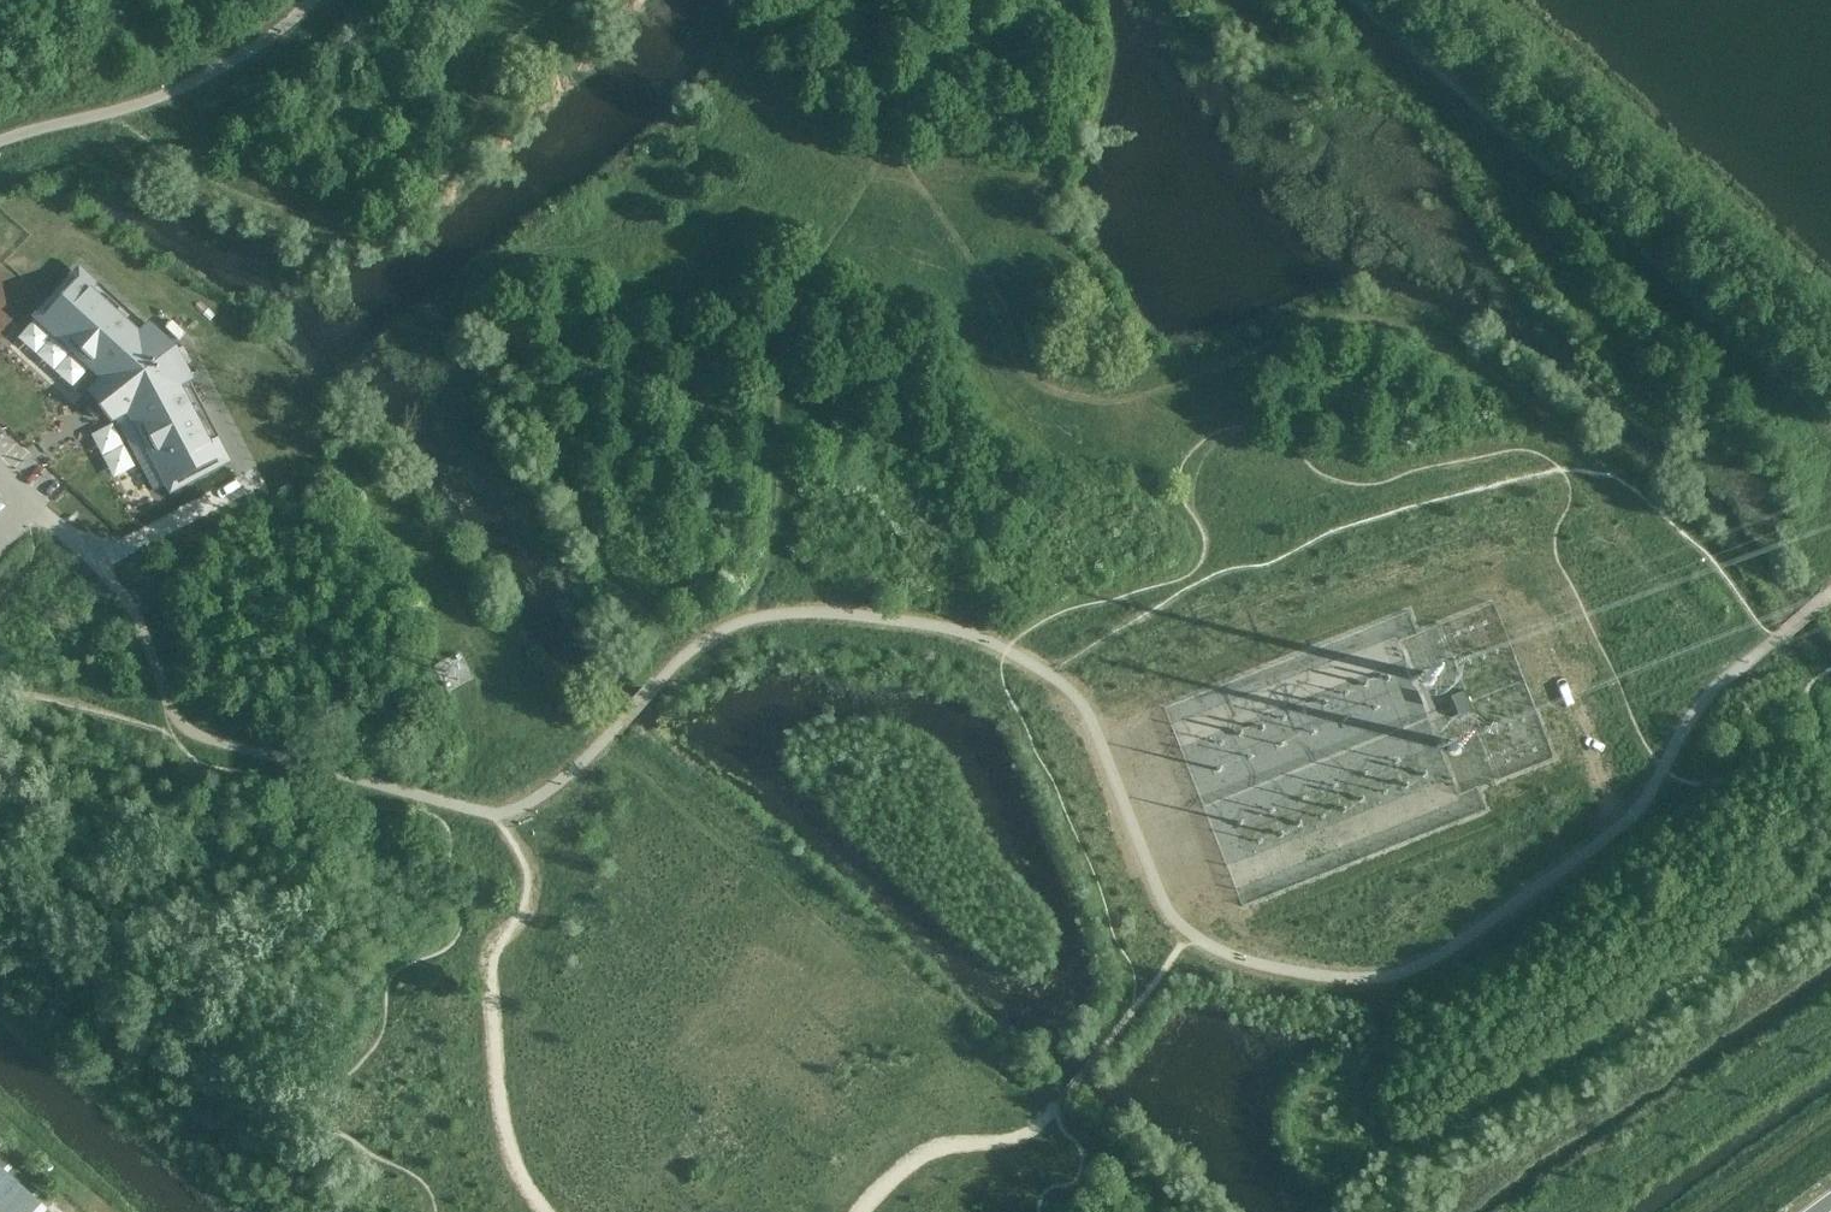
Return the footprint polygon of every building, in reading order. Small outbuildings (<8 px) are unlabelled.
[(74,275),(42,311),(106,369),(90,388),(98,399),(91,404),(100,416),(107,411),(116,421),(153,491),(164,484),(174,479),(178,486),(221,464),(191,408),(201,403),(173,350),(129,309),(129,310),(121,318),(74,275)] [(50,1204),(0,1158),(0,1211),(59,1211),(50,1204)]
